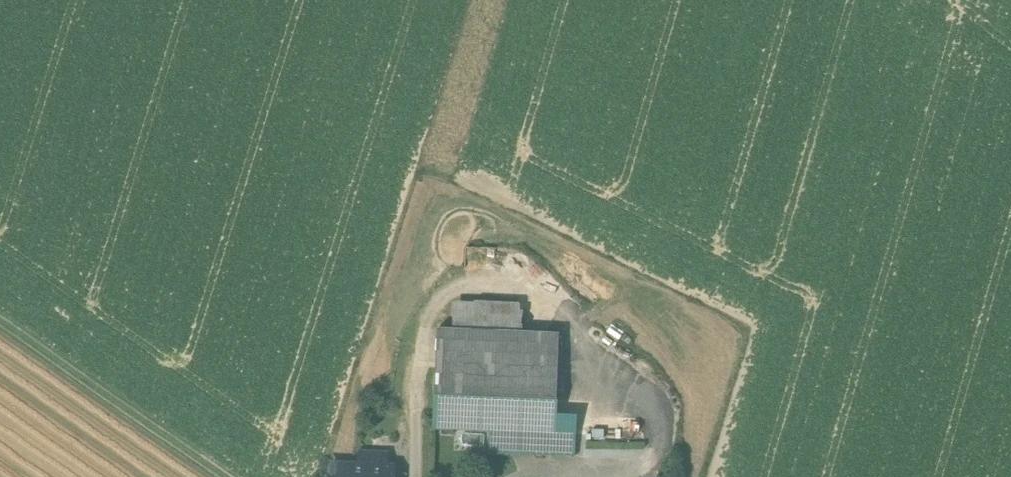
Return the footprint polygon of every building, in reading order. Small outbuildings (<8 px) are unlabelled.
[(518,333),(519,307),(455,304),(454,330),(498,332),(518,333)] [(454,330),(437,330),(433,429),(490,432),(489,453),(574,456),(575,434),(554,433),(557,357),(498,355),(498,332),(454,330)] [(518,333),(498,332),(498,355),(557,357),(558,335),(518,333)] [(388,453),(358,452),(357,468),(387,469),(388,453)] [(330,467),(329,476),(391,476),(391,470),(357,468),(330,467)]
